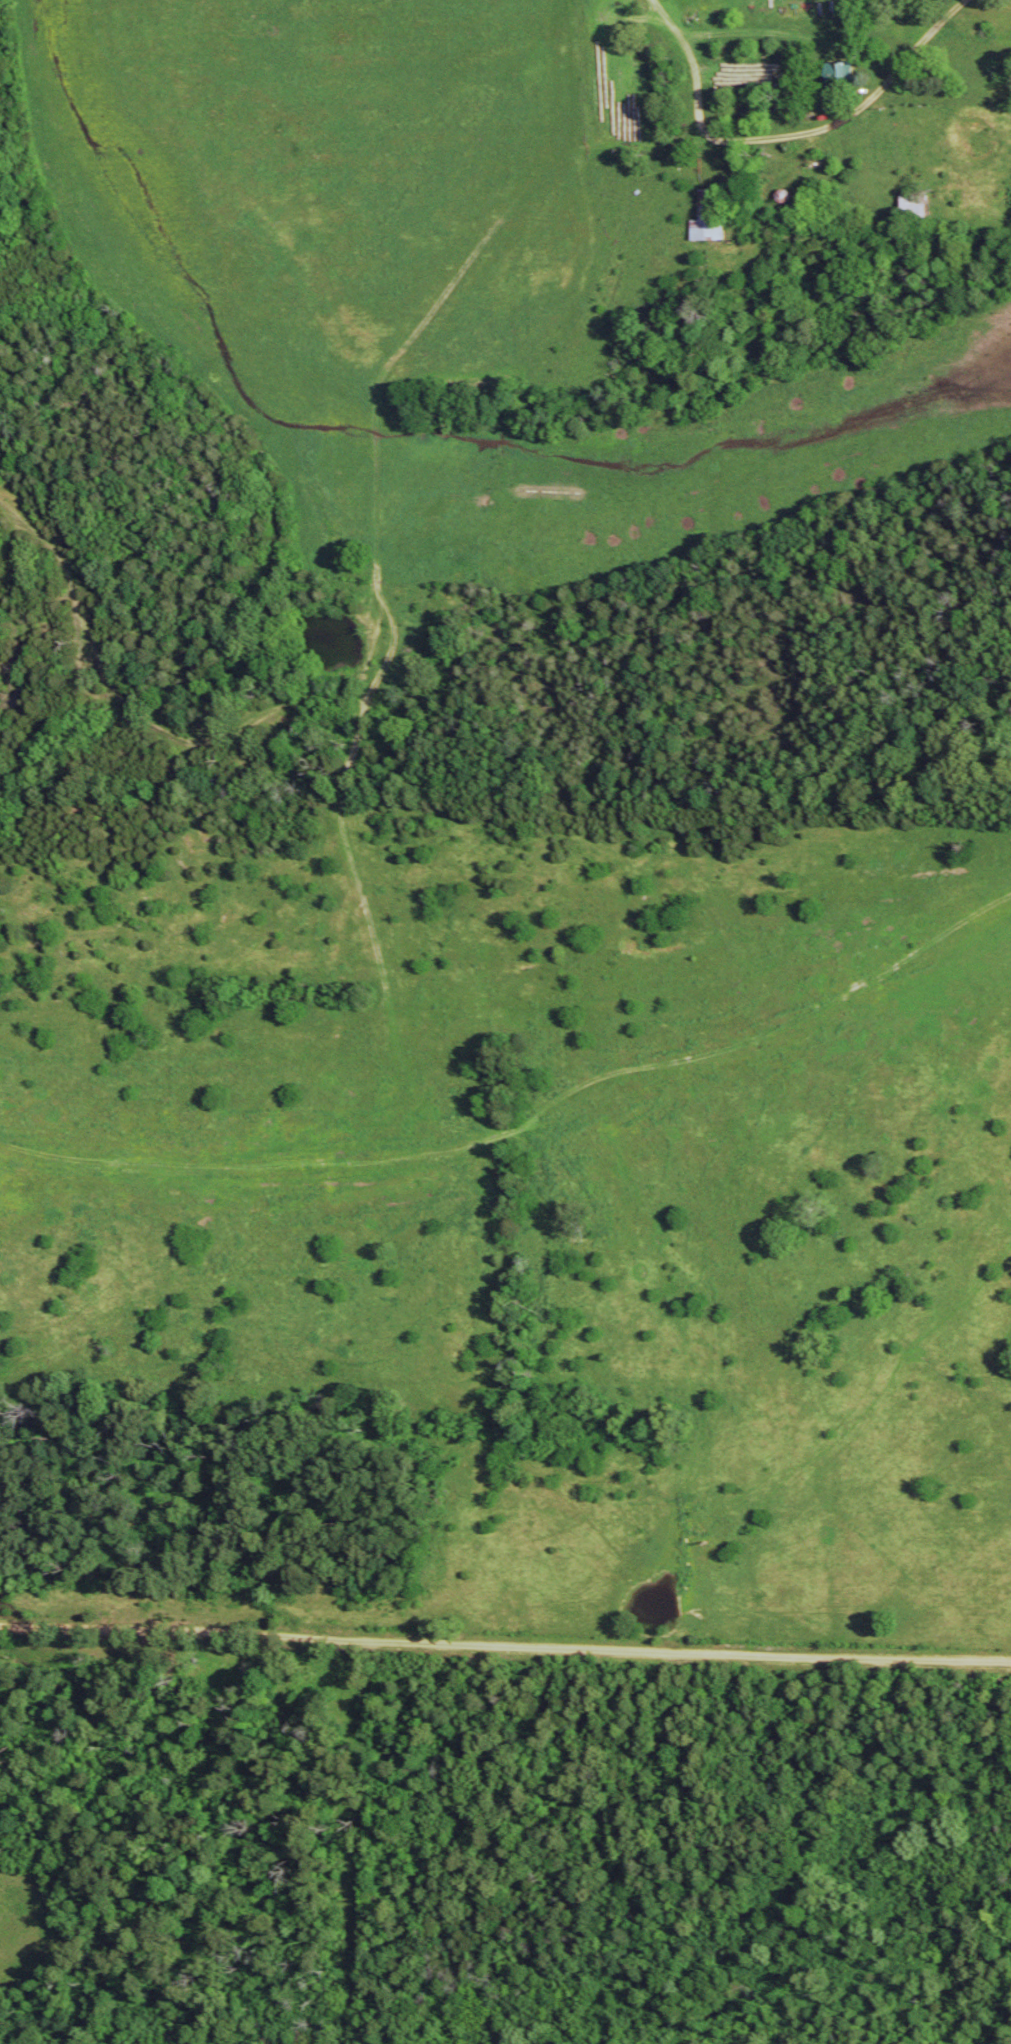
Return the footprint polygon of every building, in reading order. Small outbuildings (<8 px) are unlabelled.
[(826,91),(853,91),(853,66),(826,66),(826,91)] [(724,223),(716,224),(715,194),(699,194),(699,224),(691,224),(691,245),(725,245),(724,223)] [(900,199),(904,226),(931,222),(928,195),(900,199)]
